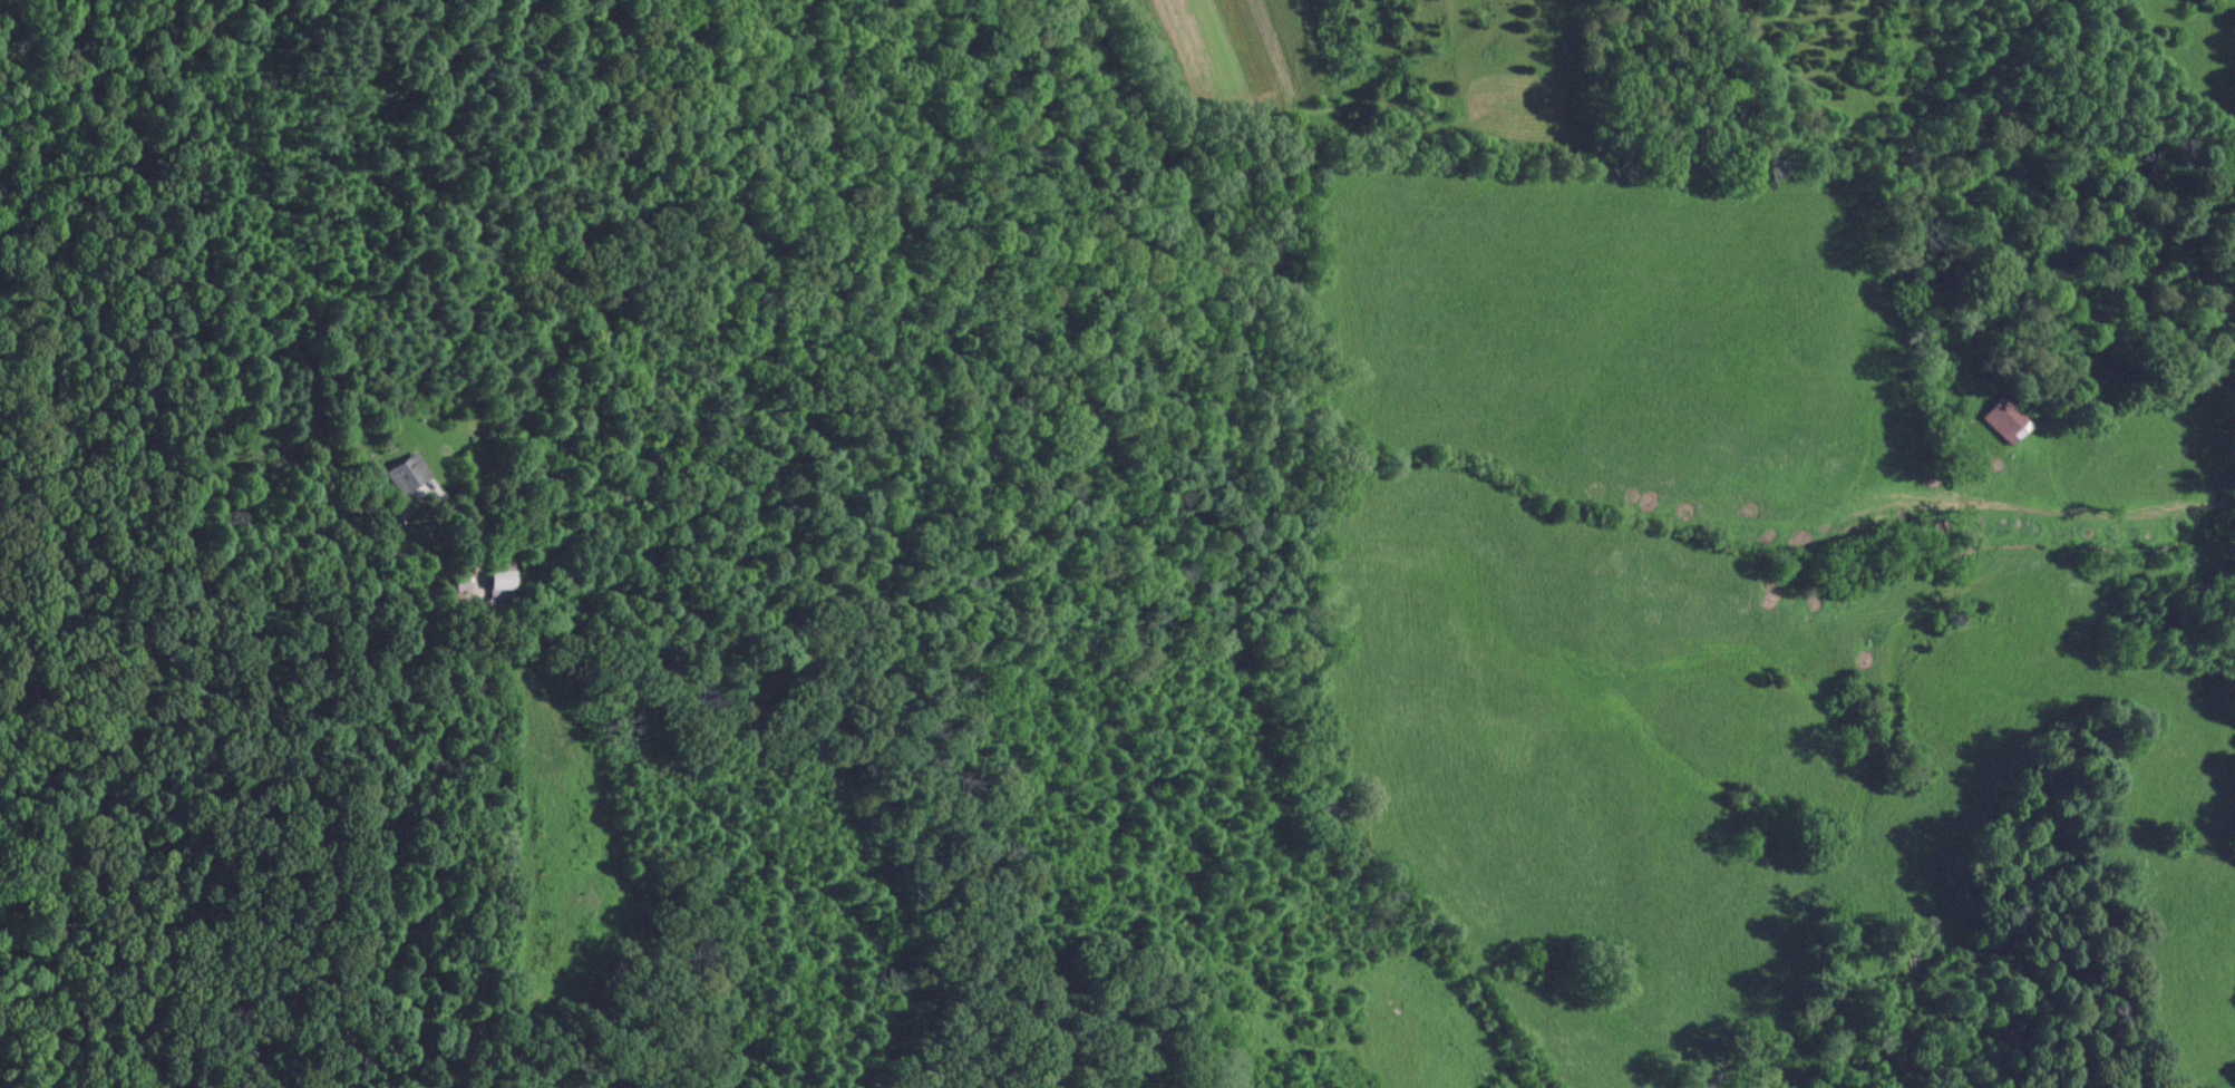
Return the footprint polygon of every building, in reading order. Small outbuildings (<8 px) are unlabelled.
[(2006,444),(2034,417),(2007,388),(1978,414),(2006,444)] [(383,469),(399,493),(429,473),(412,449),(383,469)] [(513,569),(487,569),(487,587),(513,587),(513,569)]
